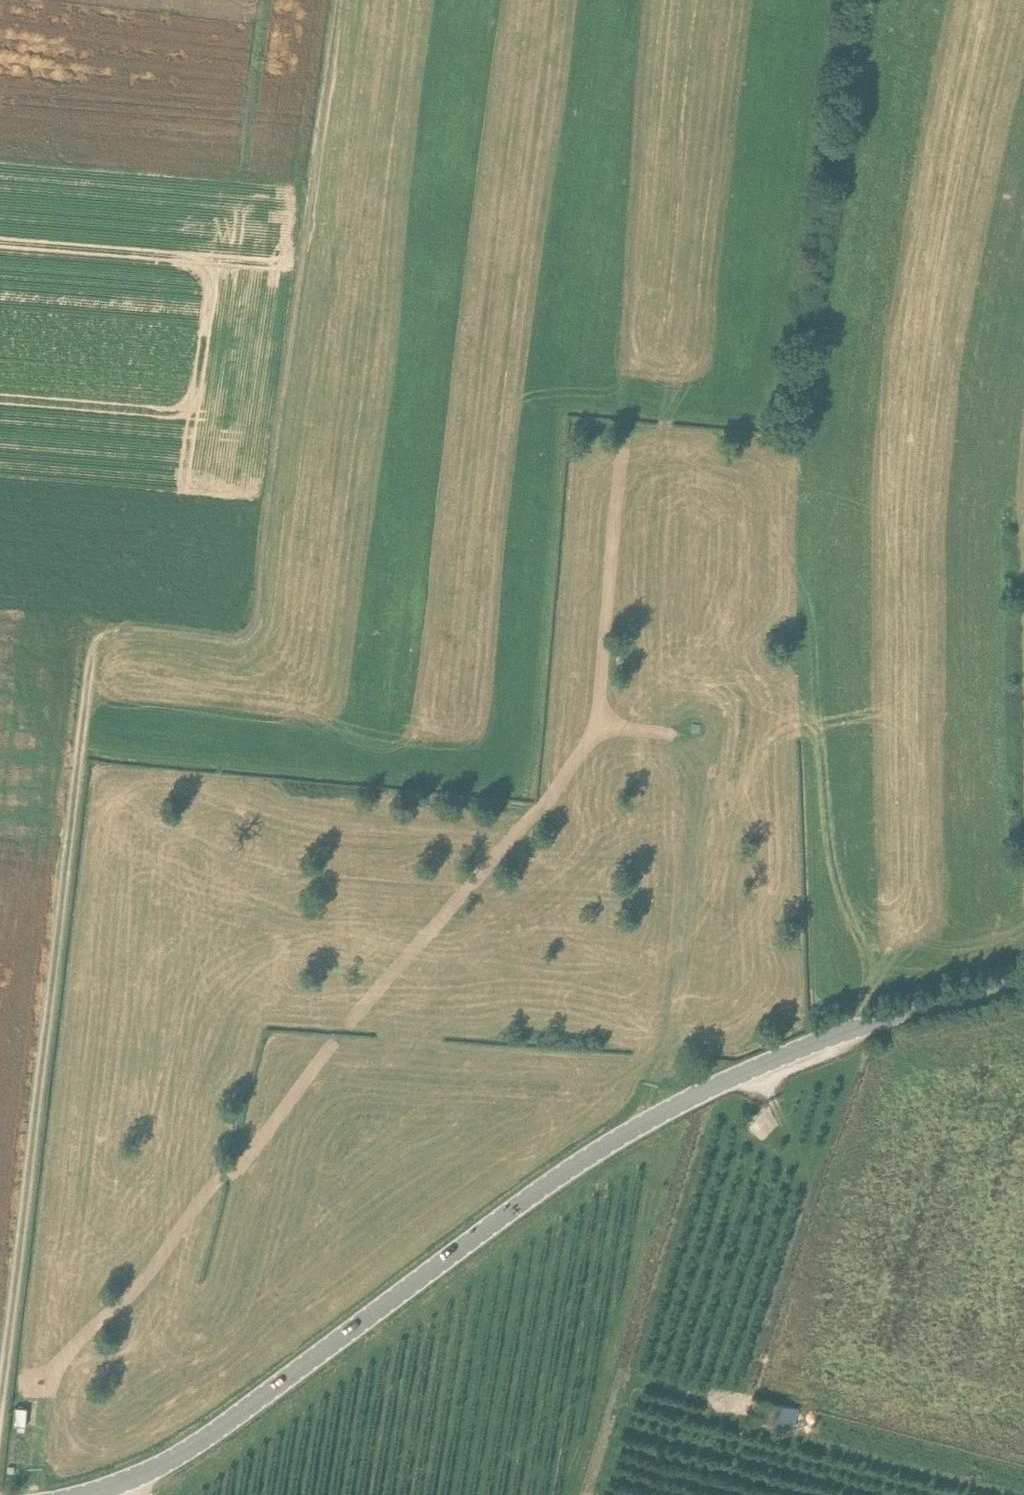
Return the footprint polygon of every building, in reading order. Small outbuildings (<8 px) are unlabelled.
[(779,1422),(782,1399),(756,1396),(753,1418),(779,1422)] [(780,1421),(797,1425),(801,1406),(784,1402),(780,1421)]
